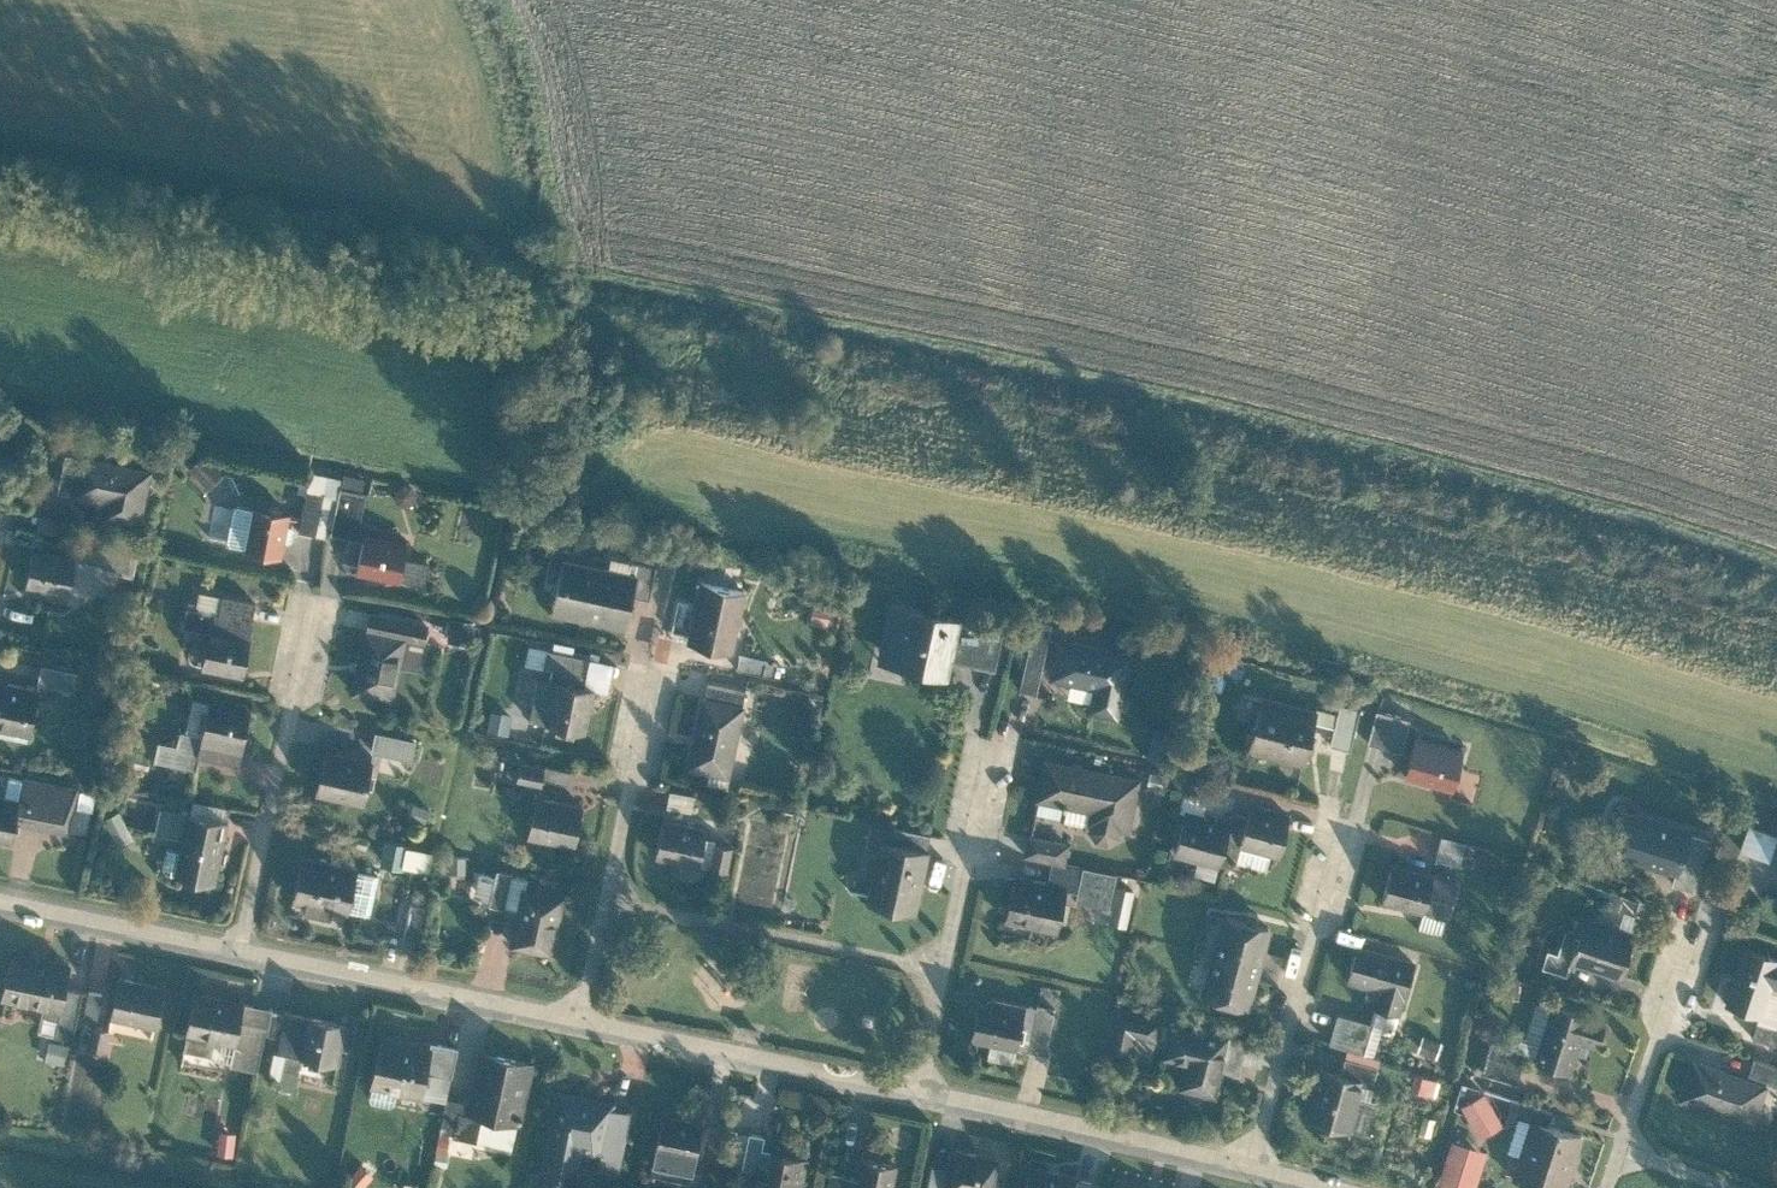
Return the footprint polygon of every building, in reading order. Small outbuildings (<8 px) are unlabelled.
[(206,451),(186,469),(206,491),(225,473),(206,451)] [(154,468),(79,452),(69,496),(100,503),(95,523),(140,533),(154,468)] [(306,472),(296,529),(322,533),(332,477),(306,472)] [(345,477),(333,531),(356,536),(369,482),(345,477)] [(254,504),(247,548),(282,555),(290,511),(254,504)] [(39,513),(36,528),(65,534),(68,519),(39,513)] [(365,532),(357,569),(400,577),(407,541),(365,532)] [(35,545),(25,582),(72,594),(83,548),(45,538),(43,547),(35,545)] [(566,558),(553,611),(623,627),(635,573),(566,558)] [(706,576),(693,639),(734,647),(747,585),(706,576)] [(209,633),(202,666),(242,674),(257,602),(199,590),(191,630),(209,633)] [(882,658),(949,671),(951,658),(996,667),(1005,622),(894,600),(882,658)] [(430,624),(371,611),(353,694),(394,703),(407,638),(426,642),(430,624)] [(1046,624),(1030,620),(1012,710),(1029,713),(1046,624)] [(1133,649),(1061,634),(1052,677),(1095,686),(1091,706),(1120,712),(1133,649)] [(553,647),(539,718),(588,728),(596,687),(581,684),(587,654),(553,647)] [(774,672),(778,657),(744,649),(740,663),(774,672)] [(43,659),(40,684),(70,688),(73,664),(43,659)] [(29,734),(39,687),(0,678),(0,728),(29,734)] [(1256,691),(1243,748),(1305,761),(1317,705),(1256,691)] [(704,693),(690,765),(731,773),(745,700),(704,693)] [(209,699),(198,753),(240,762),(251,708),(209,699)] [(1359,706),(1337,702),(1329,742),(1351,747),(1359,706)] [(1371,736),(1405,746),(1415,713),(1382,703),(1371,736)] [(1470,741),(1414,727),(1403,775),(1459,788),(1470,741)] [(377,731),(373,752),(413,760),(417,738),(377,731)] [(326,748),(316,791),(364,802),(374,759),(326,748)] [(1142,775),(1045,755),(1036,797),(1096,809),(1091,830),(1129,838),(1142,775)] [(519,759),(515,776),(540,781),(544,764),(519,759)] [(11,842),(22,797),(0,792),(0,839),(11,842)] [(536,792),(527,836),(575,846),(584,803),(536,792)] [(414,802),(407,818),(424,824),(430,808),(414,802)] [(1181,802),(1171,856),(1219,865),(1229,811),(1181,802)] [(179,875),(215,882),(228,817),(163,804),(157,834),(186,840),(179,875)] [(1286,812),(1245,804),(1236,845),(1278,854),(1286,812)] [(1629,806),(1615,850),(1678,870),(1692,826),(1629,806)] [(662,817),(655,851),(699,861),(706,826),(662,817)] [(860,898),(918,909),(932,836),(874,824),(860,898)] [(1445,831),(1440,857),(1464,862),(1469,836),(1445,831)] [(853,832),(850,848),(863,850),(866,835),(853,832)] [(385,859),(435,864),(437,842),(388,837),(385,859)] [(1437,867),(1381,854),(1370,902),(1426,915),(1437,867)] [(465,855),(449,857),(451,875),(467,874),(465,855)] [(365,868),(297,857),(289,904),(305,906),(303,916),(330,921),(332,910),(357,914),(365,868)] [(1113,867),(1078,862),(1074,894),(1109,899),(1113,867)] [(479,863),(471,896),(503,904),(511,870),(479,863)] [(1068,882),(1013,869),(1002,917),(1057,930),(1068,882)] [(523,885),(511,943),(555,951),(566,894),(523,885)] [(396,898),(389,932),(417,938),(424,904),(396,898)] [(1225,913),(1215,953),(1257,964),(1267,924),(1225,913)] [(1633,929),(1577,916),(1566,963),(1622,976),(1633,929)] [(1413,954),(1357,941),(1346,988),(1402,1001),(1413,954)] [(1739,944),(1722,997),(1763,1010),(1772,982),(1776,984),(1776,956),(1739,944)] [(1215,953),(1204,992),(1246,1004),(1257,964),(1215,953)] [(63,966),(12,955),(2,1004),(45,1012),(36,1055),(69,1062),(83,991),(59,987),(63,966)] [(166,985),(118,975),(114,996),(89,990),(76,1050),(106,1056),(114,1016),(158,1026),(166,985)] [(1052,1004),(983,988),(972,1033),(1041,1050),(1052,1004)] [(245,999),(193,990),(182,1058),(217,1064),(220,1046),(237,1049),(245,999)] [(1608,1048),(1615,1022),(1542,1003),(1527,1058),(1564,1068),(1571,1038),(1608,1048)] [(1336,1008),(1328,1040),(1366,1049),(1374,1017),(1336,1008)] [(340,1020),(289,1010),(276,1076),(327,1086),(340,1020)] [(1224,1098),(1237,1037),(1113,1010),(1105,1052),(1174,1067),(1169,1086),(1224,1098)] [(458,1047),(380,1031),(367,1098),(424,1109),(431,1073),(452,1077),(458,1047)] [(1484,1066),(1516,1076),(1526,1046),(1495,1035),(1484,1066)] [(516,1151),(535,1062),(483,1050),(472,1102),(450,1097),(442,1134),(516,1151)] [(1322,1052),(1305,1117),(1351,1129),(1368,1065),(1322,1052)] [(1691,1055),(1678,1097),(1760,1123),(1776,1068),(1776,1063),(1746,1053),(1740,1070),(1691,1055)] [(615,1094),(556,1083),(539,1174),(573,1180),(580,1141),(605,1146),(615,1094)] [(1487,1087),(1463,1101),(1484,1134),(1507,1120),(1487,1087)] [(651,1112),(636,1187),(689,1187),(701,1122),(651,1112)] [(1585,1131),(1530,1113),(1510,1177),(1545,1187),(1566,1187),(1585,1131)] [(430,1160),(438,1120),(428,1118),(427,1126),(414,1123),(408,1156),(430,1160)] [(1719,1125),(1716,1143),(1745,1148),(1748,1130),(1719,1125)] [(1492,1145),(1454,1133),(1439,1185),(1449,1187),(1479,1187),(1492,1145)] [(927,1187),(994,1187),(1001,1152),(936,1140),(927,1187)] [(758,1142),(749,1187),(792,1187),(799,1150),(758,1142)] [(825,1187),(891,1187),(897,1155),(859,1148),(854,1174),(829,1170),(825,1187)] [(330,1168),(325,1154),(308,1161),(313,1175),(330,1168)] [(365,1161),(350,1175),(362,1187),(377,1172),(365,1161)] [(1033,1165),(1028,1187),(1095,1187),(1097,1179),(1033,1165)]
